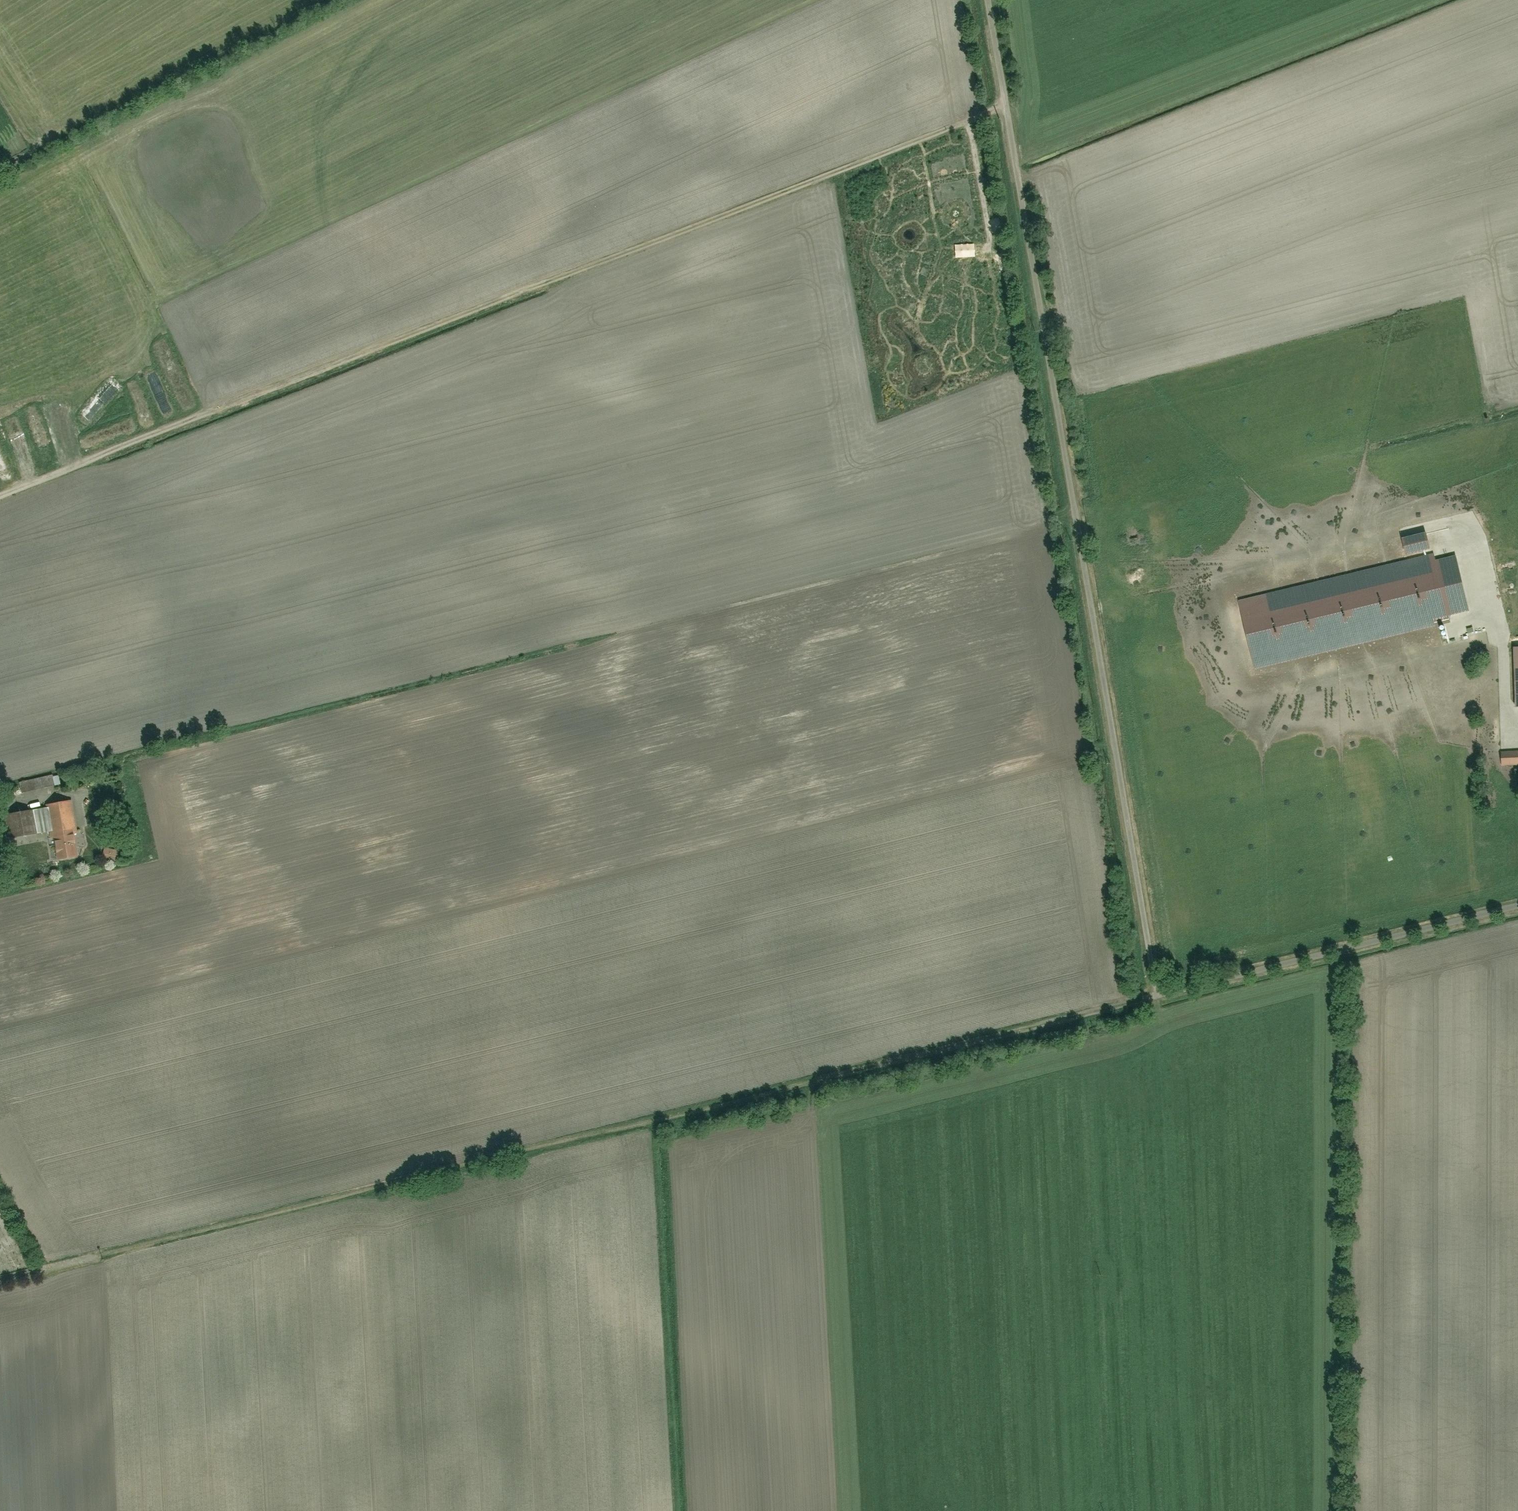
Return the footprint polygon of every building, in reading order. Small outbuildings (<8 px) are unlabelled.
[(1504,767),(1517,766),(1517,747),(1503,747),(1504,767)] [(10,817),(14,840),(55,834),(58,861),(85,857),(77,802),(51,805),(52,811),(10,817)]
